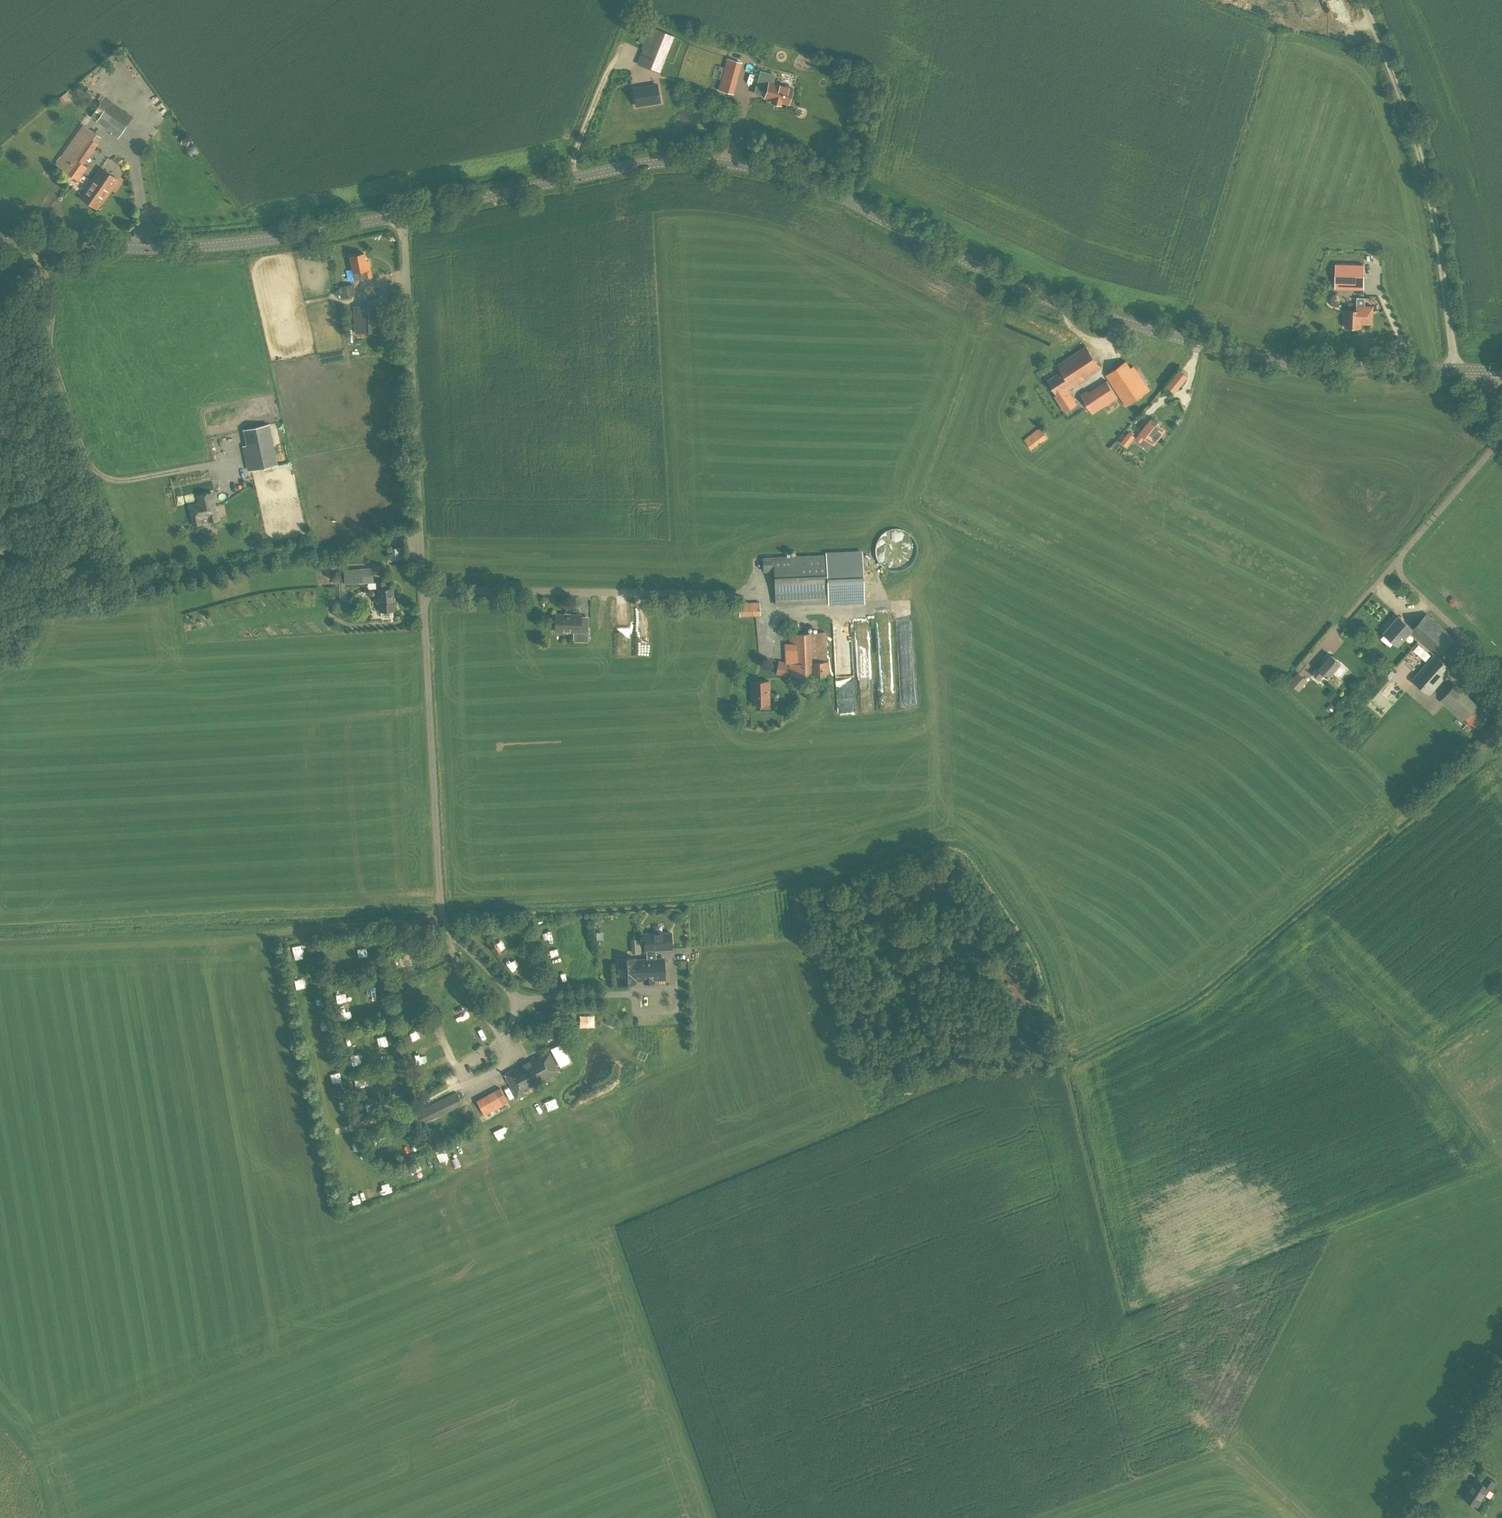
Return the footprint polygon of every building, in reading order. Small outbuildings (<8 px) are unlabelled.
[(646,50),(640,65),(660,73),(674,36),(651,26),(647,36),(641,33),(638,42),(644,44),(642,48),(646,50)] [(736,78),(740,62),(728,59),(724,74),(736,78)] [(761,70),(756,86),(767,88),(765,96),(764,97),(772,99),(772,101),(780,104),(781,102),(788,104),(794,86),(774,81),(775,74),(761,70)] [(636,106),(645,104),(644,103),(659,100),(656,84),(633,88),(636,106)] [(90,97),(94,93),(89,88),(85,92),(90,97)] [(117,139),(128,125),(105,109),(96,121),(111,132),(110,134),(117,139)] [(83,124),(65,150),(55,164),(78,180),(83,174),(88,167),(84,164),(98,143),(101,137),(86,126),(83,124)] [(96,209),(119,179),(102,167),(80,197),(96,209)] [(365,260),(364,253),(349,256),(353,272),(354,280),(372,276),(368,260),(365,260)] [(1364,290),(1365,264),(1336,263),(1335,289),(1364,290)] [(341,298),(356,295),(354,283),(339,286),(341,298)] [(379,303),(379,295),(365,296),(365,304),(352,305),(354,334),(383,331),(382,303),(379,303)] [(1372,324),(1373,306),(1357,305),(1356,310),(1346,310),(1345,327),(1361,328),(1361,323),(1372,324)] [(1067,388),(1068,390),(1101,368),(1086,346),(1058,364),(1062,371),(1048,381),(1057,395),(1067,388)] [(1131,367),(1126,360),(1106,375),(1127,407),(1151,390),(1134,365),(1131,367)] [(1175,393),(1189,376),(1180,369),(1167,386),(1175,393)] [(1077,403),(1068,390),(1067,388),(1057,395),(1055,396),(1065,411),(1077,403)] [(1100,409),(1089,391),(1087,389),(1080,394),(1083,399),(1093,414),(1100,409)] [(1154,444),(1165,430),(1151,419),(1136,438),(1142,443),(1146,437),(1154,444)] [(250,470),(274,465),(266,426),(242,431),(250,470)] [(1032,451),(1049,437),(1040,426),(1023,439),(1032,451)] [(1127,447),(1136,436),(1129,431),(1121,441),(1127,447)] [(216,520),(210,493),(195,496),(196,503),(187,505),(191,526),(199,524),(198,519),(206,517),(207,522),(216,520)] [(826,552),(827,554),(763,557),(763,572),(774,571),(775,592),(775,606),(828,602),(828,605),(853,603),(864,603),(862,550),(841,551),(826,552)] [(374,582),(373,567),(344,569),(344,571),(338,571),(339,581),(344,581),(344,584),(346,584),(346,587),(352,587),(352,583),(374,582)] [(386,588),(385,581),(376,581),(377,590),(378,590),(379,612),(381,612),(381,616),(383,618),(392,618),(393,616),(393,611),(394,611),(393,588),(386,588)] [(739,617),(760,615),(760,602),(738,603),(739,617)] [(1454,637),(1428,614),(1413,628),(1398,616),(1383,633),(1398,646),(1410,633),(1434,654),(1411,679),(1429,696),(1453,669),(1437,655),(1454,637)] [(588,642),(588,632),(588,629),(580,629),(580,615),(555,615),(555,631),(579,632),(579,642),(588,642)] [(855,626),(838,626),(840,688),(856,688),(855,626)] [(827,661),(825,632),(790,633),(791,663),(790,663),(790,677),(829,675),(829,661),(827,661)] [(1346,667),(1341,663),(1331,654),(1321,666),(1319,665),(1312,673),(1319,679),(1324,674),(1328,677),(1333,671),(1338,676),(1341,675),(1346,670),(1346,667)] [(1397,680),(1399,672),(1394,670),(1391,678),(1397,680)] [(1299,691),(1308,680),(1299,672),(1289,682),(1299,691)] [(752,704),(769,703),(768,681),(751,681),(752,704)] [(1473,730),(1488,712),(1455,683),(1440,700),(1466,724),(1462,728),(1467,733),(1471,728),(1473,730)] [(656,949),(672,949),(671,932),(644,934),(645,950),(646,950),(647,959),(634,960),(634,958),(618,958),(619,967),(617,967),(617,975),(619,975),(620,983),(636,982),(635,980),(665,978),(664,958),(656,959),(656,949)] [(618,1017),(608,1013),(604,1021),(614,1026),(618,1017)] [(526,1026),(514,1033),(519,1040),(530,1034),(526,1026)] [(517,1099),(526,1095),(524,1091),(560,1072),(548,1050),(504,1074),(517,1099)] [(484,1115),(508,1102),(500,1087),(476,1100),(484,1115)] [(416,1127),(463,1104),(456,1092),(409,1115),(416,1127)] [(496,1124),(508,1118),(506,1113),(494,1119),(496,1124)] [(1488,1486),(1476,1477),(1463,1496),(1478,1506),(1482,1500),(1486,1500),(1485,1496),(1491,1487),(1493,1489),(1497,1482),(1493,1479),(1488,1486)]
